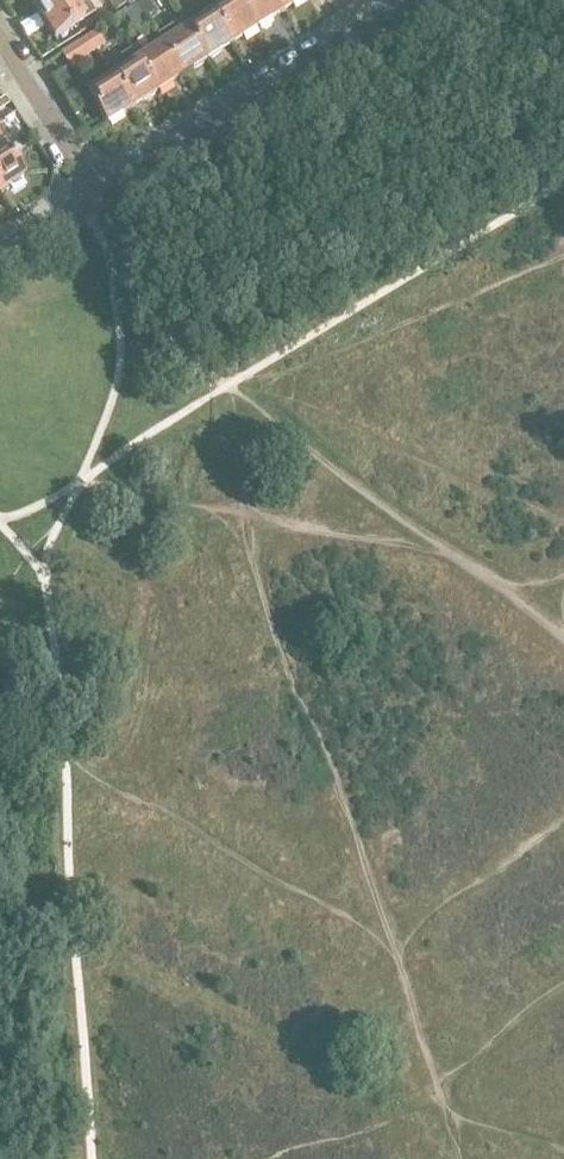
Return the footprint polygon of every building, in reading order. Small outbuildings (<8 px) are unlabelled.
[(40,11),(57,0),(33,0),(40,11)] [(40,11),(56,37),(86,18),(87,20),(96,14),(89,2),(84,5),(83,4),(89,0),(57,0),(40,11)] [(148,17),(137,0),(132,0),(127,3),(131,9),(128,11),(137,24),(148,17)] [(148,17),(155,13),(147,0),(137,0),(148,17)] [(214,13),(233,43),(257,27),(240,0),(234,0),(214,13)] [(277,0),(240,0),(257,27),(283,10),(277,0)] [(283,10),(299,0),(277,0),(283,10)] [(214,13),(189,28),(208,58),(233,43),(214,13)] [(188,29),(182,20),(158,36),(163,45),(165,44),(184,74),(208,58),(189,28),(188,29)] [(90,35),(98,49),(105,45),(96,31),(90,35)] [(70,68),(98,49),(90,35),(61,54),(70,68)] [(165,44),(163,45),(140,60),(159,90),(184,74),(165,44)] [(109,66),(135,106),(159,90),(140,60),(127,68),(121,58),(109,66)] [(109,122),(135,106),(109,66),(97,73),(104,83),(90,92),(109,122)] [(24,176),(5,145),(6,144),(0,134),(0,192),(24,176)]
